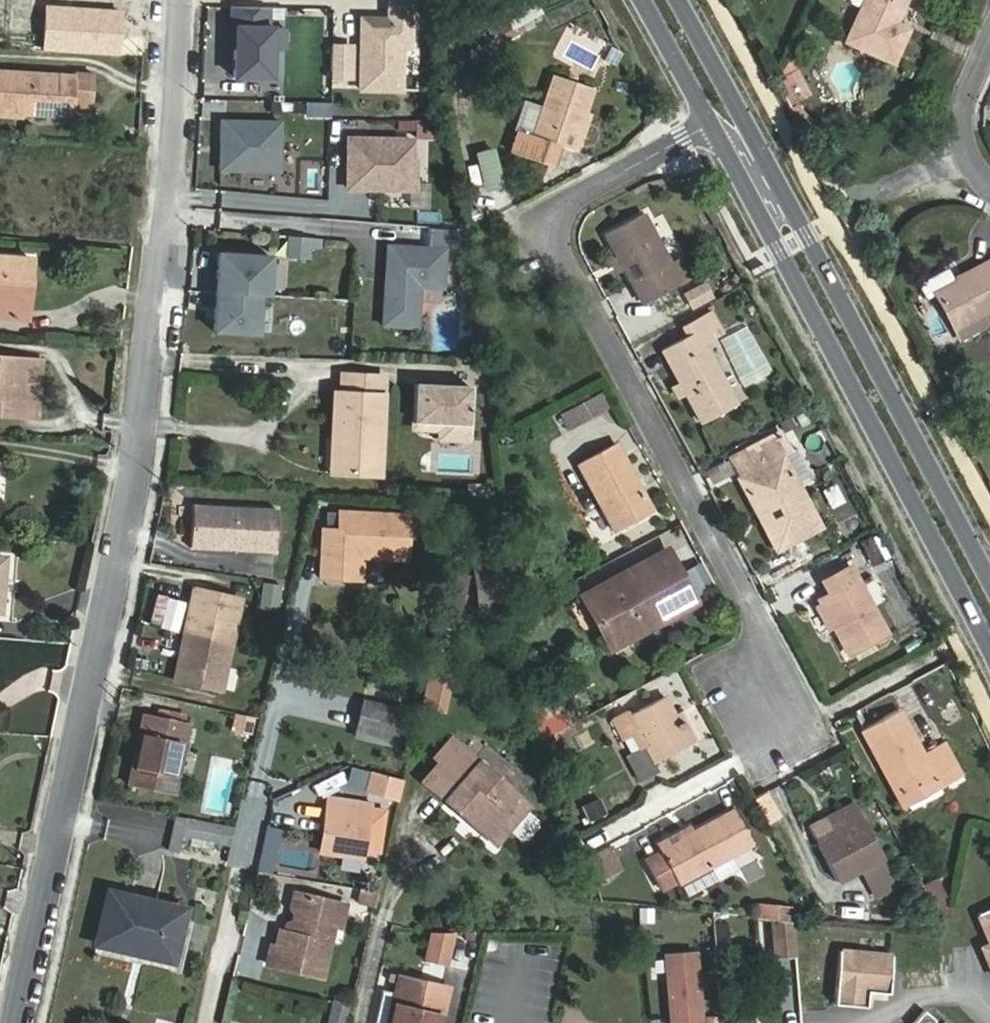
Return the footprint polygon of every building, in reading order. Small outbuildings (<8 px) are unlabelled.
[(392,9),(411,9),(411,0),(392,0),(392,9)] [(493,37),(544,18),(537,0),(528,0),(485,17),(493,37)] [(908,29),(896,23),(906,0),(866,0),(863,5),(847,41),(893,62),(908,29)] [(269,7),(232,7),(231,27),(235,27),(235,45),(234,77),(272,77),(272,49),(273,27),(269,27),(269,7)] [(401,88),(402,45),(410,45),(411,9),(392,9),(389,9),(389,18),(362,17),(361,87),(401,88)] [(285,27),(273,27),(272,49),(285,49),(285,27)] [(351,45),(331,45),(331,76),(350,76),(351,45)] [(810,94),(790,58),(777,80),(790,105),(810,94)] [(73,116),(74,107),(92,108),(93,72),(76,71),(76,76),(0,72),(0,113),(73,116)] [(554,167),(561,145),(575,151),(580,136),(578,135),(593,87),(554,74),(534,134),(519,129),(511,151),(554,167)] [(330,102),(312,101),(312,117),(330,117),(330,102)] [(281,121),(221,120),(220,170),(280,171),(281,121)] [(438,120),(418,120),(417,135),(437,135),(438,120)] [(414,138),(350,137),(349,186),(417,187),(417,158),(414,158),(414,138)] [(485,191),(503,187),(493,150),(475,155),(485,191)] [(222,212),(221,226),(260,229),(261,215),(222,212)] [(644,214),(606,234),(642,302),(681,281),(644,214)] [(308,257),(309,237),(289,236),(288,255),(308,257)] [(446,248),(388,244),(387,262),(391,262),(391,275),(386,279),(383,324),(418,327),(421,286),(444,287),(446,248)] [(218,252),(216,292),(259,295),(268,295),(270,255),(218,252)] [(21,319),(24,278),(30,279),(32,258),(0,255),(0,318),(21,319)] [(936,292),(960,337),(987,323),(983,316),(989,311),(989,260),(957,277),(959,280),(953,283),(936,292)] [(936,292),(953,283),(946,270),(924,282),(923,285),(929,296),(936,292)] [(703,285),(684,296),(692,309),(711,299),(703,285)] [(257,334),(259,295),(216,292),(214,331),(257,334)] [(663,349),(702,422),(737,404),(705,344),(724,334),(712,310),(683,326),(688,335),(663,349)] [(43,362),(0,359),(0,409),(25,411),(25,401),(40,402),(43,362)] [(470,387),(415,385),(414,423),(469,425),(470,387)] [(335,391),(334,392),(332,436),(340,436),(338,472),(380,474),(383,393),(335,391)] [(602,393),(564,413),(572,428),(610,408),(602,393)] [(469,425),(414,423),(413,429),(440,430),(440,438),(468,440),(469,425)] [(822,527),(772,435),(728,458),(755,510),(763,506),(785,547),(822,527)] [(654,511),(615,442),(578,463),(616,531),(654,511)] [(724,464),(706,472),(711,484),(729,476),(724,464)] [(488,484),(468,483),(467,497),(488,498),(488,484)] [(277,509),(192,505),(190,548),(275,552),(277,509)] [(325,526),(324,526),(322,562),(339,563),(339,556),(407,559),(409,516),(326,512),(325,526)] [(878,550),(883,559),(890,556),(878,534),(871,538),(870,535),(859,541),(867,556),(878,550)] [(502,545),(472,549),(480,618),(510,615),(502,545)] [(603,633),(642,612),(648,624),(695,599),(670,551),(584,598),(603,633)] [(821,599),(850,654),(887,633),(850,565),(824,580),(831,593),(821,599)] [(441,612),(464,614),(468,574),(445,572),(441,612)] [(258,610),(280,612),(283,585),(261,582),(258,610)] [(175,677),(222,688),(241,601),(194,592),(175,677)] [(425,707),(444,712),(452,677),(433,673),(425,707)] [(378,704),(382,688),(367,685),(356,732),(378,736),(376,742),(399,746),(407,711),(378,704)] [(378,704),(407,711),(411,695),(382,688),(378,704)] [(641,782),(659,773),(653,761),(691,742),(666,696),(631,715),(629,710),(613,719),(623,738),(638,731),(646,746),(628,756),(641,782)] [(883,762),(909,810),(942,792),(939,788),(964,775),(946,741),(924,753),(901,710),(862,730),(880,764),(883,762)] [(255,717),(236,713),(233,728),(252,732),(255,717)] [(129,785),(174,795),(189,724),(144,714),(129,785)] [(424,781),(459,812),(466,805),(502,836),(529,806),(452,739),(436,757),(441,762),(424,781)] [(374,773),(370,792),(399,798),(404,779),(374,773)] [(581,805),(591,824),(609,814),(600,796),(581,805)] [(362,858),(364,846),(381,849),(386,819),(369,816),(371,803),(329,797),(321,853),(362,858)] [(818,843),(839,882),(860,870),(876,900),(901,886),(854,802),(826,818),(835,834),(818,843)] [(687,895),(717,879),(710,866),(755,843),(737,808),(660,849),(660,850),(678,884),(680,882),(687,895)] [(525,843),(542,823),(528,812),(511,833),(525,843)] [(231,845),(235,827),(176,815),(169,849),(179,851),(182,836),(231,845)] [(835,834),(826,818),(809,826),(818,843),(835,834)] [(645,857),(663,891),(678,884),(660,850),(645,857)] [(361,905),(374,908),(378,893),(364,890),(361,905)] [(186,909),(109,892),(97,944),(173,962),(186,909)] [(338,902),(302,895),(293,931),(280,928),(275,946),(271,945),(266,964),(324,977),(336,925),(334,921),(338,902)] [(979,912),(989,938),(989,907),(979,912)] [(762,959),(775,959),(772,920),(759,918),(762,959)] [(775,959),(797,957),(795,922),(772,920),(775,959)] [(440,964),(446,935),(433,933),(427,961),(440,964)] [(890,994),(894,956),(840,951),(835,1004),(867,1007),(869,992),(890,994)] [(666,957),(672,1022),(702,1022),(697,954),(666,957)] [(399,976),(387,973),(376,1022),(442,1022),(445,1008),(438,1006),(443,986),(399,976)] [(334,1001),(329,1022),(345,1022),(349,1005),(334,1001)] [(936,1020),(925,1011),(915,1022),(936,1022),(936,1020)]
